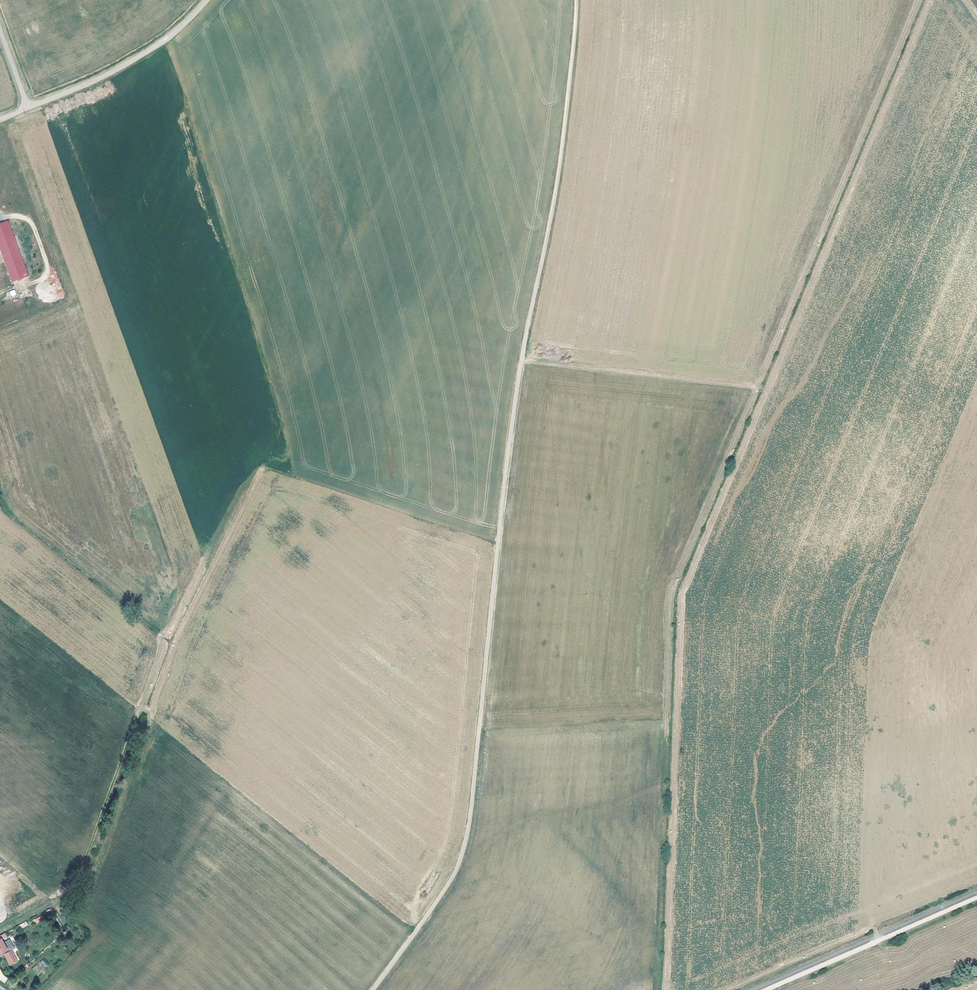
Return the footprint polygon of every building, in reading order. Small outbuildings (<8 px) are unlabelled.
[(35,271),(16,218),(3,223),(22,275),(35,271)] [(34,920),(37,924),(44,919),(42,915),(34,920)] [(5,933),(0,936),(0,953),(3,951),(5,955),(10,965),(17,961),(11,951),(8,952),(6,949),(2,940),(7,937),(5,933)]
